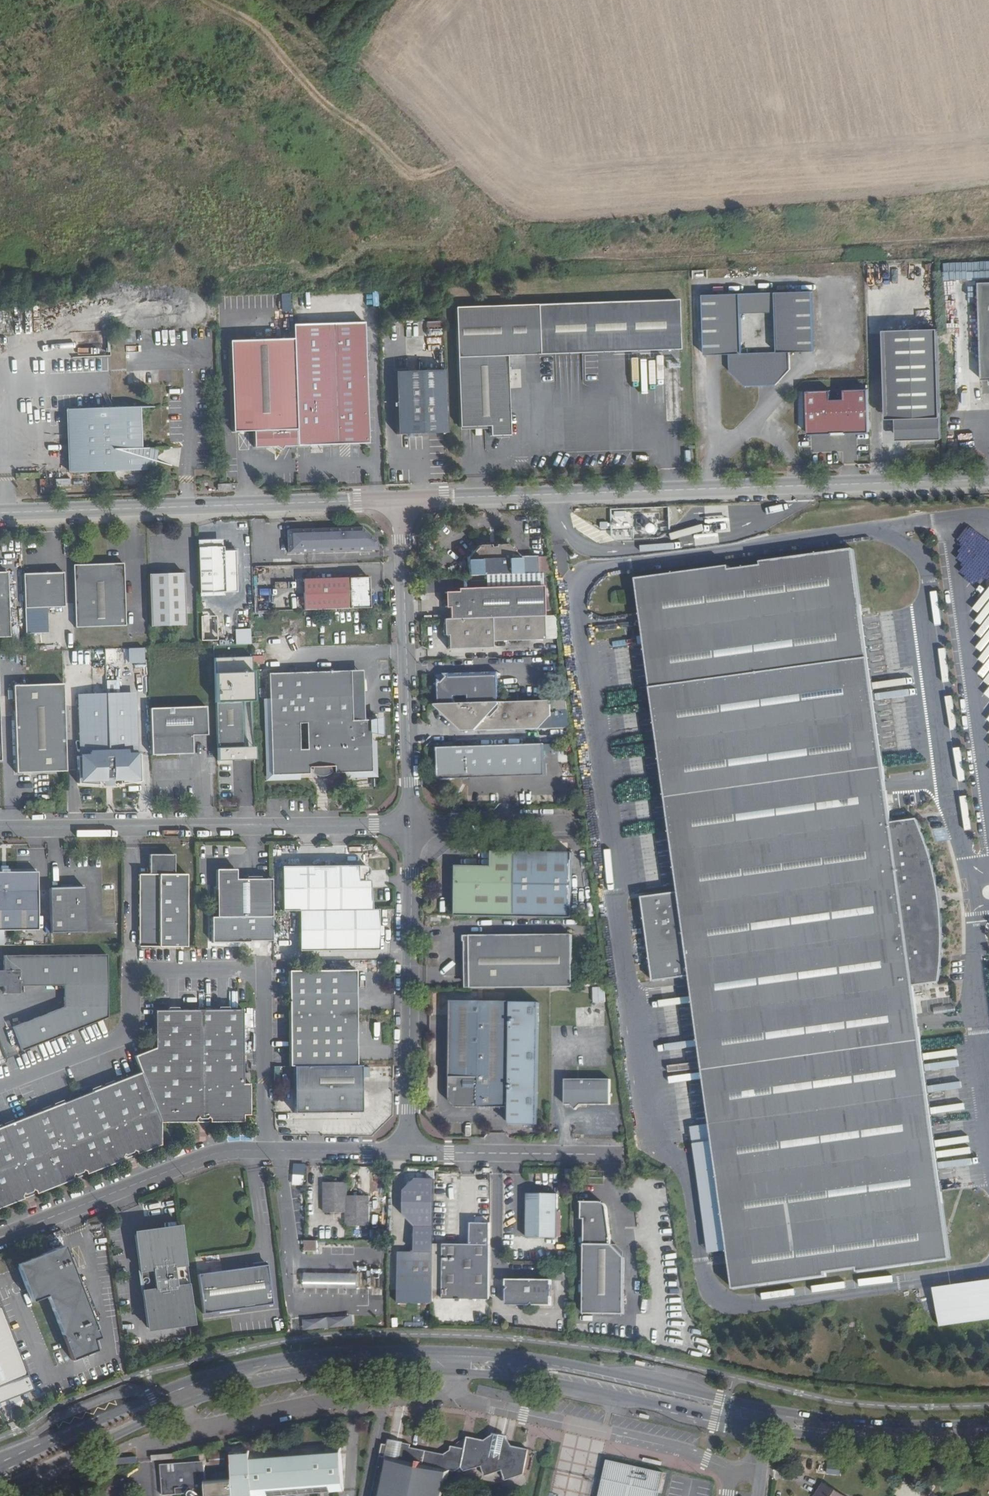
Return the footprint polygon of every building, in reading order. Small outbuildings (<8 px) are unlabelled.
[(977,282),(981,379),(988,379),(988,281),(977,282)] [(777,352),(742,353),(729,354),(730,371),(746,386),(776,385),(791,369),(790,352),(815,351),(813,290),(740,293),(741,314),(776,312),(777,352)] [(705,355),(729,354),(742,353),(741,314),(740,293),(702,294),(705,355)] [(282,311),(291,311),(291,294),(281,294),(282,311)] [(490,436),(509,436),(507,356),(678,350),(676,298),(456,306),(459,426),(490,426),(490,436)] [(292,324),(293,339),(232,341),(234,432),(254,432),(254,447),(266,447),(273,447),(279,451),(281,447),(297,445),(367,443),(363,322),(292,324)] [(901,439),(941,438),(938,330),(886,332),(889,413),(900,413),(901,439)] [(896,439),(901,439),(900,413),(889,413),(886,332),(883,332),(886,418),(895,417),(896,439)] [(446,434),(444,346),(393,347),(395,435),(446,434)] [(810,432),(869,430),(868,391),(809,393),(810,432)] [(143,449),(141,409),(66,411),(68,473),(158,470),(157,449),(143,449)] [(273,447),(266,447),(277,456),(279,451),(273,447)] [(627,512),(616,512),(617,525),(627,525),(627,512)] [(375,549),(375,541),(359,528),(287,530),(287,552),(375,549)] [(466,559),(467,576),(537,574),(536,557),(518,558),(506,546),(478,547),(466,559)] [(197,548),(198,594),(224,593),(222,547),(197,548)] [(690,977),(733,1290),(827,1277),(826,1273),(858,1268),(859,1272),(953,1259),(916,986),(941,982),(942,971),(943,958),(943,941),(943,926),(941,902),(940,889),(939,881),(938,874),(938,872),(934,861),(932,852),(927,840),(924,831),(919,819),(893,822),(856,549),(761,562),(762,566),(730,570),(729,567),(635,579),(678,892),(641,897),(652,982),(690,977)] [(123,563),(72,565),(74,628),(125,627),(123,563)] [(9,637),(7,573),(0,573),(0,637),(9,637)] [(63,573),(22,575),(25,642),(64,640),(63,573)] [(183,574),(148,575),(150,627),(185,626),(183,574)] [(304,610),(370,608),(368,577),(303,580),(304,610)] [(443,620),(542,616),(541,586),(457,588),(457,592),(442,592),(442,607),(443,620)] [(542,641),(542,616),(443,620),(443,637),(448,637),(449,649),(492,648),(493,642),(542,641)] [(236,645),(252,644),(251,629),(235,629),(236,645)] [(128,648),(128,664),(146,665),(147,648),(128,648)] [(350,722),(359,722),(357,672),(348,673),(350,722)] [(334,774),(343,774),(371,773),(370,743),(369,735),(378,734),(377,721),(359,722),(350,722),(348,673),(265,676),(267,701),(271,777),(299,776),(308,776),(308,769),(316,769),(326,769),(333,769),(334,774)] [(439,680),(440,705),(498,703),(497,673),(444,675),(452,681),(446,686),(439,680)] [(15,773),(66,772),(63,684),(13,686),(15,773)] [(97,778),(105,777),(104,750),(107,750),(105,692),(80,693),(80,706),(76,707),(80,719),(81,731),(77,733),(81,742),(81,757),(76,757),(77,784),(97,783),(97,778)] [(112,750),(113,777),(119,777),(119,782),(140,782),(139,754),(133,755),(132,743),(136,731),(132,730),(131,715),(134,706),(131,704),(130,692),(105,692),(107,750),(112,750)] [(300,782),(299,776),(271,777),(267,701),(262,701),(266,783),(300,782)] [(216,703),(217,747),(242,746),(240,702),(216,703)] [(440,705),(437,706),(437,708),(461,727),(536,725),(550,716),(550,702),(498,703),(440,705)] [(149,708),(151,755),(190,754),(190,735),(206,735),(205,707),(149,708)] [(371,773),(343,774),(343,780),(377,778),(375,743),(370,743),(371,773)] [(545,745),(437,748),(438,776),(441,779),(546,776),(545,745)] [(456,916),(572,917),(572,851),(496,852),(496,866),(492,866),(457,866),(456,916)] [(173,853),(147,854),(148,873),(137,874),(138,947),(187,946),(186,873),(173,873),(173,853)] [(281,911),(298,910),(371,910),(371,901),(370,901),(368,882),(361,882),(361,877),(362,877),(364,876),(365,875),(366,873),(366,870),(366,869),(364,867),(362,866),(361,866),(351,866),(351,868),(344,868),(344,866),(281,867),(281,911)] [(0,871),(0,928),(36,928),(36,871),(7,872),(7,869),(0,869),(0,871)] [(271,916),(271,879),(236,879),(236,869),(216,869),(216,916),(271,916)] [(50,887),(51,932),(86,931),(85,886),(50,887)] [(379,950),(379,909),(371,910),(298,910),(298,951),(379,950)] [(552,988),(573,988),(573,935),(462,937),(462,942),(464,944),(464,953),(469,953),(470,989),(552,988)] [(22,1050),(107,1016),(106,952),(3,955),(4,970),(4,975),(0,975),(0,986),(4,986),(4,993),(20,993),(19,985),(64,984),(64,1006),(13,1026),(22,1050)] [(287,970),(288,1015),(355,1014),(355,970),(287,970)] [(607,988),(595,988),(596,1003),(607,1002),(607,988)] [(539,1003),(511,1002),(451,1002),(450,1100),(452,1106),(457,1107),(510,1108),(510,1125),(537,1125),(538,1108),(539,1003)] [(22,1199),(20,1196),(33,1190),(35,1194),(72,1179),(71,1175),(83,1171),(85,1175),(123,1159),(122,1156),(134,1151),(135,1155),(159,1145),(158,1121),(193,1122),(194,1118),(207,1118),(207,1122),(242,1122),(242,1116),(249,1116),(249,1086),(243,1085),(244,1010),(155,1009),(156,1048),(133,1056),(140,1073),(0,1128),(0,1208),(22,1199)] [(288,1015),(288,1066),(293,1066),(355,1065),(355,1014),(288,1015)] [(361,1102),(360,1065),(355,1065),(293,1066),(293,1110),(353,1109),(361,1102)] [(611,1106),(612,1082),(566,1081),(565,1106),(572,1106),(576,1112),(581,1106),(611,1106)] [(123,1159),(135,1155),(134,1151),(122,1156),(123,1159)] [(71,1175),(72,1179),(85,1175),(83,1171),(71,1175)] [(294,1185),(306,1186),(307,1176),(295,1175),(294,1185)] [(347,1195),(347,1183),(340,1183),(336,1179),(332,1183),(326,1183),(326,1211),(347,1211),(347,1224),(368,1224),(368,1196),(347,1195)] [(397,1302),(432,1303),(433,1180),(415,1180),(403,1192),(403,1216),(414,1228),(414,1249),(411,1253),(398,1253),(397,1302)] [(20,1196),(22,1199),(35,1194),(33,1190),(20,1196)] [(558,1237),(558,1193),(529,1193),(528,1237),(558,1237)] [(605,1221),(608,1220),(607,1206),(603,1202),(582,1202),(582,1217),(585,1220),(584,1314),(625,1315),(625,1257),(614,1245),(612,1245),(610,1226),(606,1227),(605,1221)] [(442,1299),(489,1300),(491,1221),(470,1221),(470,1245),(443,1245),(442,1299)] [(193,1321),(181,1227),(134,1234),(139,1270),(143,1270),(146,1290),(142,1290),(147,1327),(193,1321)] [(317,1251),(318,1242),(305,1241),(304,1251),(317,1251)] [(62,1249),(19,1265),(32,1299),(47,1294),(67,1348),(71,1360),(96,1351),(95,1341),(101,1339),(94,1321),(90,1323),(62,1249)] [(274,1302),(268,1262),(196,1272),(201,1311),(274,1302)] [(327,1289),(334,1289),(357,1289),(357,1274),(334,1274),(328,1274),(304,1273),(304,1288),(327,1289)] [(507,1279),(507,1303),(550,1303),(550,1279),(507,1279)] [(936,1287),(940,1325),(988,1320),(988,1282),(936,1287)] [(10,1327),(1,1303),(0,1304),(0,1397),(17,1391),(30,1386),(33,1385),(10,1327)] [(354,1326),(353,1316),(304,1317),(304,1328),(354,1326)] [(466,1447),(462,1466),(465,1470),(481,1463),(486,1475),(502,1469),(506,1480),(524,1474),(529,1450),(512,1446),(507,1436),(500,1435),(495,1434),(484,1441),(468,1437),(466,1447)] [(466,1447),(453,1444),(450,1454),(411,1446),(412,1443),(395,1439),(389,1438),(388,1442),(386,1442),(384,1441),(382,1441),(370,1495),(444,1495),(450,1469),(454,1470),(462,1466),(466,1447)] [(165,1493),(186,1492),(191,1495),(291,1495),(344,1493),(341,1448),(252,1453),(252,1452),(233,1453),(235,1481),(207,1483),(206,1463),(191,1464),(190,1461),(176,1462),(176,1465),(163,1465),(165,1493)] [(607,1461),(599,1495),(657,1495),(662,1473),(607,1461)] [(828,1463),(828,1474),(840,1474),(840,1463),(828,1463)] [(823,1484),(816,1495),(842,1495),(823,1484)]
